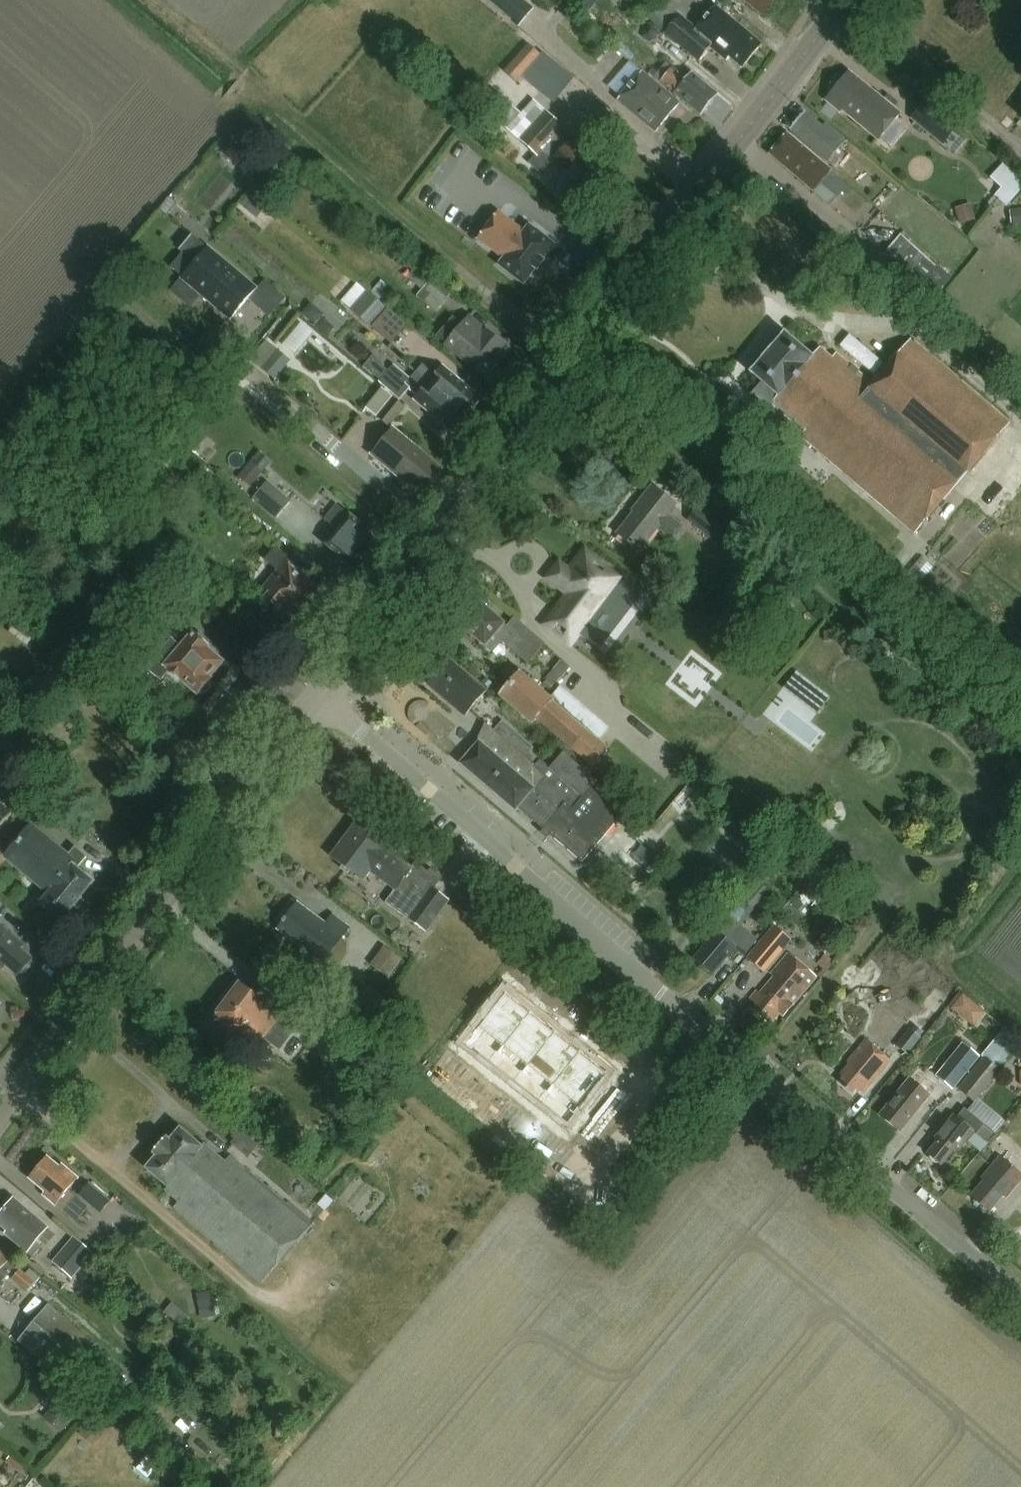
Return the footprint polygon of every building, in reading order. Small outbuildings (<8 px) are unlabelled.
[(521,0),(487,0),(519,25),(531,8),(521,0)] [(597,0),(575,0),(573,2),(586,13),(597,0)] [(664,0),(662,0),(648,17),(666,33),(681,15),(664,0)] [(777,0),(740,0),(762,18),(777,0)] [(742,69),(762,46),(716,6),(696,31),(680,17),(668,32),(699,59),(711,46),(728,61),(730,58),(742,69)] [(526,44),(502,71),(515,84),(540,56),(526,44)] [(534,75),(554,95),(570,78),(550,58),(534,75)] [(701,114),(718,95),(692,73),(686,80),(672,68),(661,80),(701,114)] [(643,75),(620,102),(656,133),(679,106),(643,75)] [(833,93),(827,101),(841,113),(843,111),(880,140),(901,114),(865,84),(860,90),(847,79),(836,79),(831,85),(834,92),(833,93)] [(913,119),(944,144),(960,124),(929,99),(913,119)] [(542,175),(553,163),(576,183),(594,163),(570,142),(569,142),(558,133),(564,127),(534,100),(507,130),(536,156),(529,163),(542,175)] [(829,163),(847,142),(826,124),(824,126),(807,113),(791,131),(829,163)] [(814,192),(833,170),(790,133),(771,155),(814,192)] [(1020,190),(1020,179),(1004,164),(992,177),(1001,186),(994,195),(1006,206),(1020,190)] [(960,224),(975,219),(970,204),(956,208),(960,224)] [(524,232),(499,212),(478,239),(504,259),(498,265),(524,285),(536,269),(537,271),(544,261),(543,260),(555,245),(529,225),(524,232)] [(937,267),(901,235),(887,250),(923,283),(937,267)] [(225,318),(250,288),(193,240),(173,264),(185,274),(180,280),(225,318)] [(436,311),(452,292),(424,269),(414,282),(422,289),(418,295),(436,311)] [(387,308),(367,290),(351,309),(371,327),(387,308)] [(496,355),(504,345),(469,316),(445,344),(463,359),(466,355),(489,374),(502,359),(496,355)] [(303,321),(284,342),(295,352),(315,331),(303,321)] [(916,534),(1010,423),(912,339),(873,385),(837,354),(834,358),(822,348),(814,357),(787,334),(753,374),(763,383),(754,394),(771,409),(775,403),(807,431),(802,437),(916,534)] [(275,380),(291,361),(278,349),(261,369),(275,380)] [(406,383),(420,393),(413,401),(454,434),(460,426),(463,429),(470,421),(425,383),(427,381),(416,372),(410,378),(394,365),(389,371),(384,366),(385,364),(374,355),(364,366),(381,380),(379,382),(393,394),(400,400),(411,388),(405,384),(406,383)] [(416,372),(427,381),(425,383),(470,421),(477,413),(473,409),(479,401),(482,398),(443,365),(438,371),(425,361),(416,372)] [(382,390),(365,410),(387,428),(404,408),(382,390)] [(420,495),(440,472),(391,430),(369,456),(405,487),(408,485),(420,495)] [(258,450),(238,476),(251,486),(271,460),(258,450)] [(253,499),(277,518),(292,500),(268,481),(253,499)] [(672,539),(681,528),(667,517),(676,505),(653,487),(638,506),(641,508),(619,536),(639,551),(657,528),(672,539)] [(737,534),(700,505),(688,521),(725,549),(737,534)] [(350,568),(372,542),(357,529),(360,526),(337,506),(323,522),(335,532),(324,546),(350,568)] [(306,601),(317,590),(288,564),(293,559),(278,546),(265,560),(277,571),(259,591),(278,608),(282,605),(297,619),(310,604),(306,601)] [(618,579),(598,564),(600,562),(585,551),(569,572),(560,565),(549,578),(570,594),(547,624),(571,643),(601,603),(600,602),(618,579)] [(477,603),(458,624),(494,654),(503,643),(508,648),(528,664),(545,644),(515,618),(506,628),(477,603)] [(209,683),(224,665),(206,650),(209,647),(194,634),(192,636),(167,615),(152,633),(167,646),(146,671),(161,684),(168,675),(199,701),(212,686),(209,683)] [(467,721),(490,694),(449,660),(426,687),(467,721)] [(554,698),(521,669),(500,694),(533,722),(537,718),(606,778),(617,766),(603,754),(608,748),(575,719),(578,716),(571,710),(567,713),(552,700),(554,698)] [(533,748),(503,722),(495,731),(486,723),(473,746),(475,747),(461,763),(516,810),(518,808),(582,862),(623,814),(591,787),(597,780),(564,752),(550,768),(531,751),(533,748)] [(11,811),(0,803),(0,825),(11,811)] [(61,922),(95,882),(78,869),(88,857),(75,847),(68,855),(33,825),(5,858),(7,860),(47,893),(39,903),(61,922)] [(357,825),(332,856),(363,880),(370,871),(395,890),(393,893),(414,908),(406,918),(427,932),(451,900),(435,888),(440,881),(415,862),(410,870),(386,851),(388,849),(357,825)] [(647,865),(656,853),(640,842),(631,855),(647,865)] [(817,906),(831,890),(815,875),(801,891),(817,906)] [(323,962),(348,928),(333,916),(327,924),(299,903),(279,929),(323,962)] [(730,919),(696,959),(714,975),(737,948),(746,955),(757,942),(730,919)] [(31,959),(20,950),(24,946),(0,925),(0,965),(3,968),(6,965),(17,975),(31,959)] [(775,926),(747,959),(764,973),(791,940),(775,926)] [(389,978),(402,960),(384,946),(371,965),(389,978)] [(818,976),(787,952),(771,973),(774,976),(761,992),(758,989),(751,998),(757,1003),(752,1009),(770,1023),(779,1011),(787,1016),(818,976)] [(279,1049),(293,1030),(267,1010),(270,1006),(240,983),(237,988),(234,986),(225,997),(229,1000),(214,1019),(235,1036),(239,1031),(246,1036),(252,1028),(279,1049)] [(550,1008),(520,983),(470,1046),(500,1071),(550,1008)] [(371,1011),(382,997),(370,987),(359,1001),(371,1011)] [(962,991),(949,1007),(974,1027),(987,1011),(962,991)] [(532,1098),(583,1037),(550,1008),(500,1071),(532,1098)] [(910,1029),(897,1047),(907,1054),(920,1037),(910,1029)] [(615,1062),(583,1037),(532,1098),(564,1125),(615,1062)] [(982,1056),(984,1058),(958,1089),(977,1104),(984,1095),(990,1100),(1009,1077),(1000,1070),(1013,1054),(995,1039),(982,1056)] [(862,1094),(889,1061),(865,1041),(847,1063),(850,1064),(840,1076),(844,1079),(840,1084),(854,1095),(857,1090),(862,1094)] [(971,1064),(960,1055),(955,1061),(953,1059),(937,1079),(951,1090),(967,1071),(966,1070),(971,1064)] [(595,1151),(647,1089),(615,1062),(564,1125),(595,1151)] [(937,1086),(918,1071),(881,1115),(901,1132),(931,1096),(929,1095),(937,1086)] [(943,1139),(930,1155),(944,1167),(960,1148),(962,1150),(975,1134),(978,1136),(986,1126),(966,1110),(959,1119),(956,1117),(940,1136),(943,1139)] [(263,1283),(312,1226),(230,1155),(225,1160),(205,1143),(202,1145),(182,1128),(172,1139),(168,1136),(154,1151),(158,1155),(147,1168),(169,1186),(165,1190),(180,1202),(175,1207),(263,1283)] [(248,1155),(257,1144),(240,1131),(231,1142),(248,1155)] [(90,1206),(79,1197),(69,1189),(79,1177),(67,1167),(64,1169),(49,1156),(30,1179),(45,1192),(44,1195),(56,1205),(57,1204),(77,1221),(90,1206)] [(1020,1183),(1020,1174),(1002,1159),(985,1179),(988,1182),(979,1193),(982,1196),(978,1201),(991,1212),(1005,1196),(1008,1199),(1020,1183)] [(79,1197),(90,1206),(100,1215),(111,1202),(90,1184),(79,1197)] [(47,1228),(13,1200),(0,1215),(0,1223),(8,1230),(5,1233),(33,1256),(40,1247),(35,1243),(47,1228)] [(74,1281),(96,1256),(76,1239),(54,1264),(74,1281)] [(0,1252),(0,1288),(3,1285),(3,1281),(15,1266),(8,1261),(9,1260),(0,1252)] [(35,1282),(20,1269),(12,1279),(27,1292),(35,1282)] [(95,1344),(49,1305),(18,1341),(64,1381),(95,1344)]
